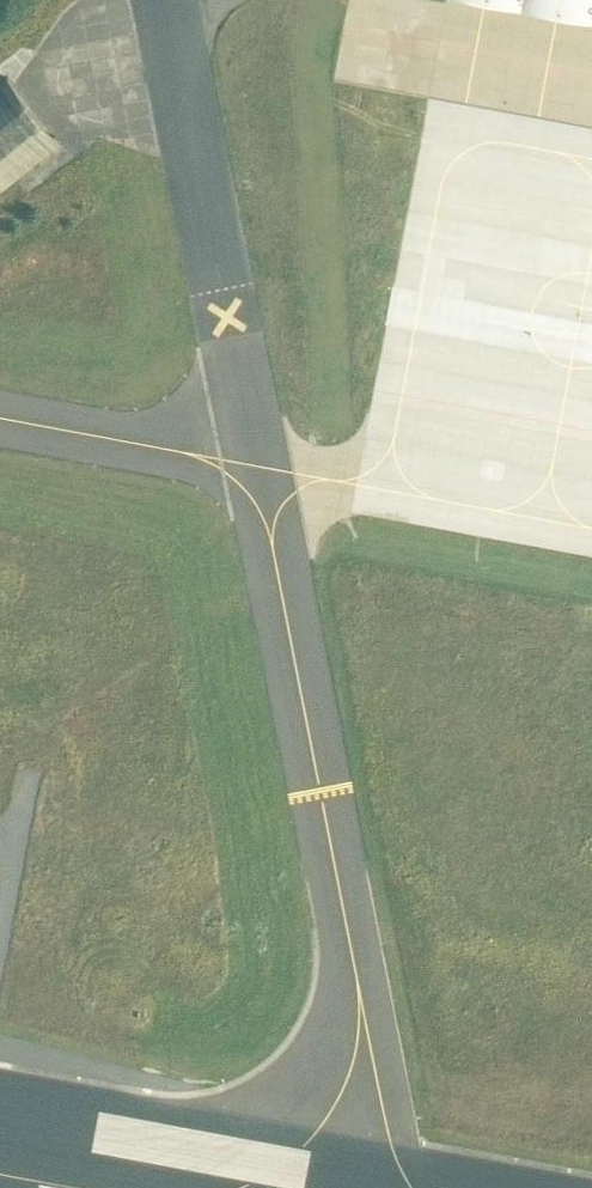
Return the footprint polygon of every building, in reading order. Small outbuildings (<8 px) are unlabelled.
[(591,28),(591,0),(454,0),(591,28)] [(8,76),(0,83),(0,190),(61,142),(8,76)]
